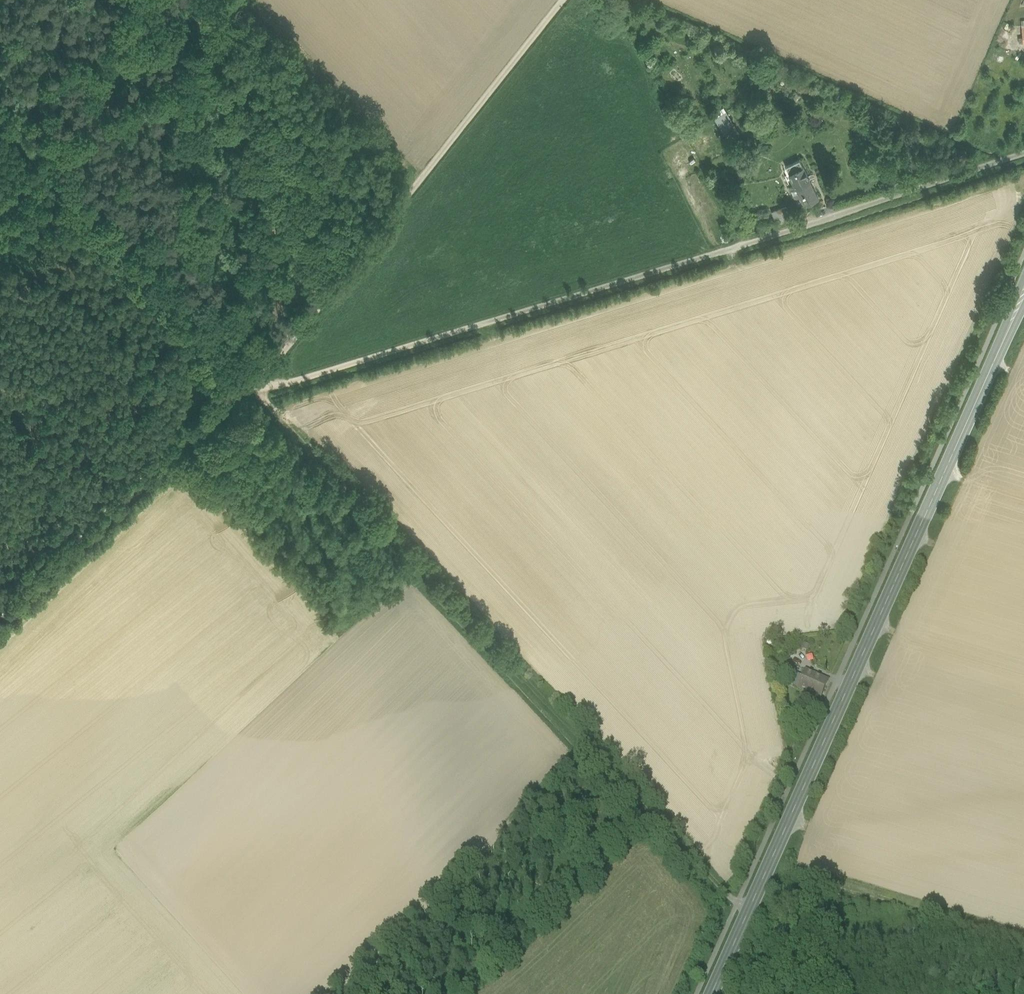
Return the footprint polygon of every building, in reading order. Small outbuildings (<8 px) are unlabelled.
[(725,118),(717,122),(727,140),(735,136),(725,118)] [(799,160),(787,166),(791,174),(790,175),(794,183),(789,186),(801,208),(820,198),(799,160)] [(791,205),(772,212),(775,222),(794,215),(791,205)] [(831,682),(811,673),(810,676),(804,673),(796,691),(822,703),(831,682)] [(789,928),(781,924),(775,937),(783,941),(789,928)]
